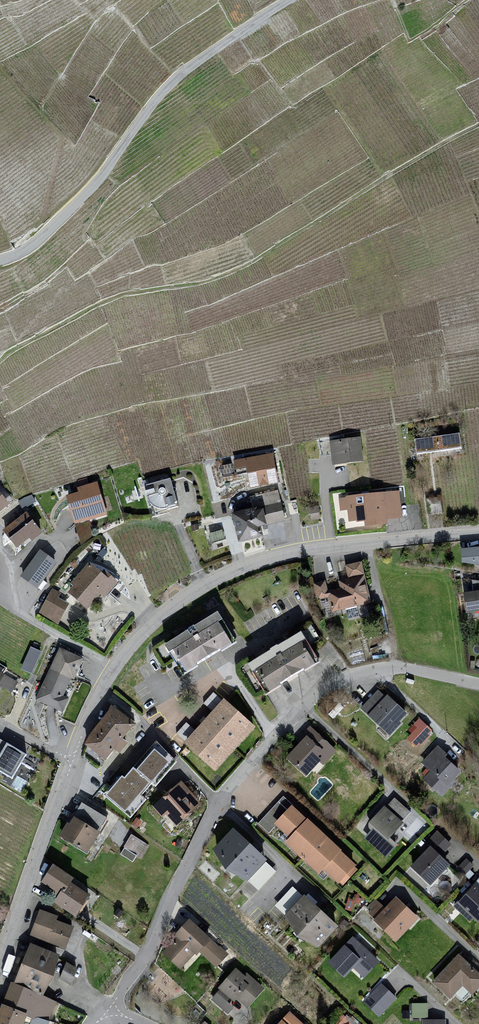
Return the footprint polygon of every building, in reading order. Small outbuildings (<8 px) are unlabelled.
[(465,436),(419,442),(421,459),(467,453),(465,436)] [(362,440),(332,445),(336,469),(366,464),(362,440)] [(276,456),(237,464),(239,477),(251,475),(255,492),(282,487),(276,456)] [(184,479),(147,488),(151,500),(161,512),(182,508),(184,517),(200,514),(193,484),(184,479)] [(69,499),(78,528),(110,518),(100,484),(80,490),(81,495),(69,499)] [(401,490),(338,499),(343,532),(406,524),(401,490)] [(15,510),(0,491),(0,521),(15,510)] [(286,524),(279,492),(250,500),(253,513),(237,517),(244,545),(268,539),(265,529),(286,524)] [(27,511),(2,530),(16,548),(30,537),(32,540),(43,532),(27,511)] [(223,528),(210,532),(213,541),(226,536),(223,528)] [(57,562),(40,549),(20,577),(38,589),(57,562)] [(464,552),(466,564),(478,567),(478,550),(464,552)] [(76,589),(72,594),(93,611),(116,583),(90,562),(71,585),(76,589)] [(374,605),(364,565),(348,568),(351,580),(340,582),(342,591),(330,594),(327,583),(317,586),(321,602),(329,600),(333,615),(374,605)] [(60,596),(62,590),(52,585),(40,612),(61,621),(70,600),(60,596)] [(466,596),(469,615),(478,614),(478,594),(466,596)] [(240,646),(222,615),(169,646),(187,677),(240,646)] [(301,634),(252,666),(272,696),(321,665),(301,634)] [(44,655),(32,649),(23,670),(35,675),(44,655)] [(87,662),(62,650),(38,701),(65,714),(72,700),(65,697),(73,679),(77,681),(87,662)] [(0,671),(0,689),(12,695),(18,683),(3,675),(5,673),(0,671)] [(409,715),(390,696),(388,698),(380,691),(363,709),(393,737),(403,726),(401,724),(409,715)] [(229,701),(187,747),(218,775),(259,729),(229,701)] [(115,709),(86,744),(111,764),(139,729),(115,709)] [(433,733),(420,720),(414,726),(418,730),(408,739),(418,748),(433,733)] [(338,751),(311,726),(297,741),(301,745),(289,758),(309,777),(322,763),(325,765),(338,751)] [(12,779),(27,754),(0,739),(0,772),(12,779)] [(156,742),(134,766),(153,783),(156,786),(177,762),(156,742)] [(467,773),(439,746),(423,764),(433,773),(425,781),(443,798),(467,773)] [(122,775),(104,795),(131,818),(147,799),(142,795),(153,783),(134,766),(124,777),(122,775)] [(183,784),(154,809),(164,821),(170,816),(179,827),(203,807),(183,784)] [(343,888),(362,868),(284,798),(258,826),(271,837),(278,829),(292,841),(288,846),(321,876),(325,871),(343,888)] [(412,813),(396,799),(388,809),(387,808),(361,838),(387,860),(398,847),(392,841),(406,825),(403,822),(412,813)] [(107,824),(78,807),(60,839),(89,856),(107,824)] [(271,863),(237,831),(217,852),(260,892),(276,874),(268,867),(271,863)] [(453,846),(437,831),(427,841),(432,846),(414,866),(435,886),(453,867),(443,857),(453,846)] [(133,838),(121,857),(135,865),(150,848),(133,838)] [(56,906),(79,920),(94,900),(76,887),(77,881),(57,867),(45,887),(62,899),(56,906)] [(473,884),(475,886),(456,907),(471,920),(474,916),(478,921),(478,877),(473,884)] [(306,901),(293,889),(276,908),(323,950),(343,928),(309,897),(306,901)] [(420,921),(397,899),(387,910),(376,900),(366,910),(377,921),(376,922),(399,944),(420,921)] [(41,912),(31,940),(67,953),(76,931),(60,924),(59,920),(41,912)] [(193,922),(163,954),(181,972),(196,956),(212,972),(228,955),(193,922)] [(382,964),(355,938),(330,964),(347,980),(355,971),(366,980),(382,964)] [(66,959),(35,947),(18,985),(48,998),(66,959)] [(461,955),(434,983),(453,1001),(455,998),(463,1005),(472,995),(474,998),(478,993),(478,972),(461,955)] [(266,991),(238,970),(220,992),(222,994),(213,1002),(229,1017),(236,1011),(229,1004),(232,1001),(236,1005),(240,1002),(248,1011),(266,991)] [(48,998),(18,985),(14,984),(7,1006),(32,1017),(38,1020),(50,1023),(57,1005),(48,998)] [(398,1001),(382,985),(364,1003),(380,1019),(398,1001)] [(411,1016),(428,1016),(429,1002),(412,1001),(411,1016)] [(7,1006),(0,1022),(0,1023),(29,1023),(32,1017),(7,1006)] [(278,1023),(303,1023),(289,1012),(278,1023)] [(338,1013),(328,1023),(349,1023),(338,1013)]
